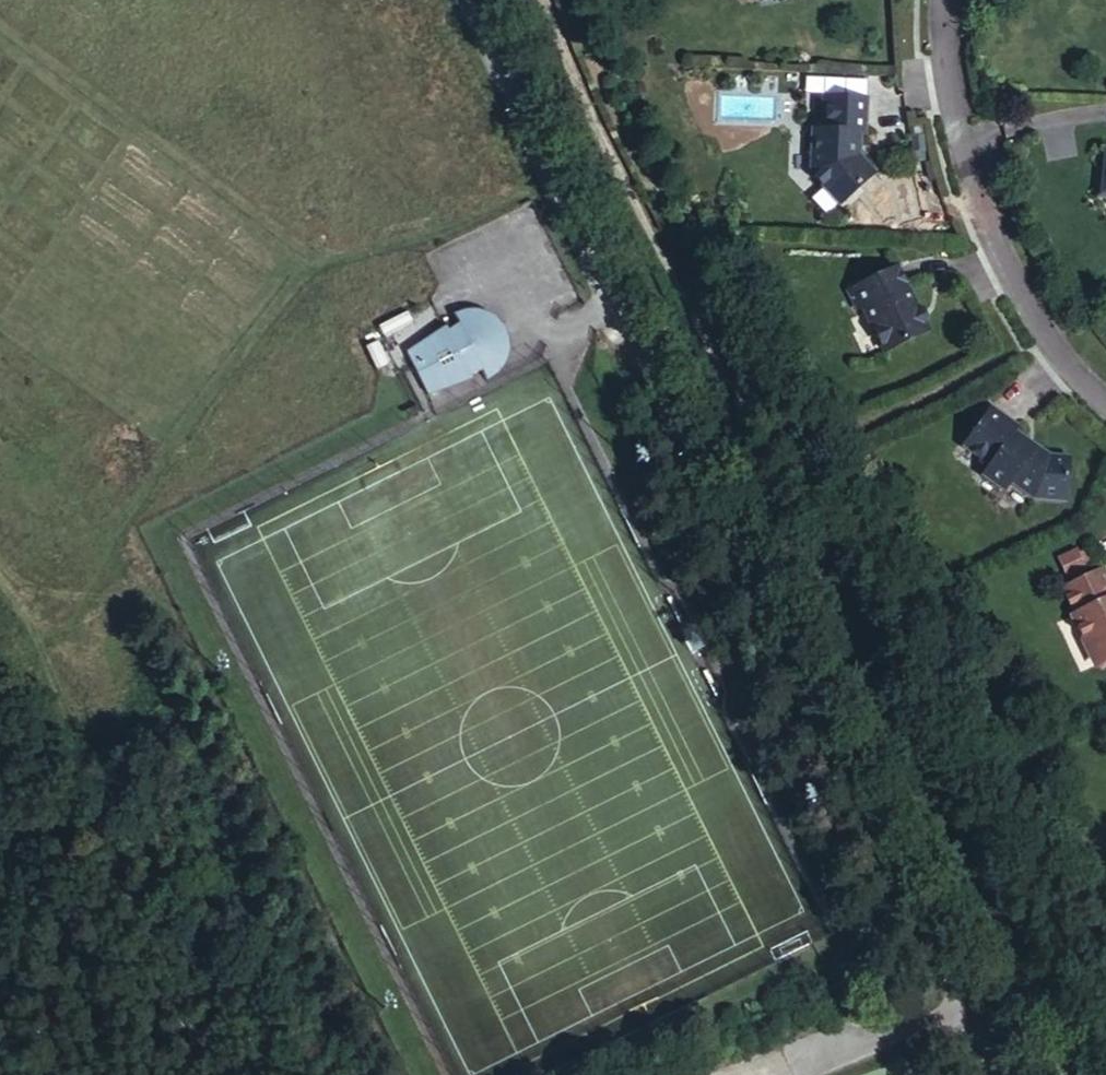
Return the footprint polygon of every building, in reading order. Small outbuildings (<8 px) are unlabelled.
[(855,133),(864,134),(866,98),(822,96),(821,108),(820,130),(811,129),(809,172),(837,204),(874,172),(859,155),(854,155),(855,133)] [(812,108),(821,108),(822,96),(813,96),(812,108)] [(1104,150),(1101,181),(1097,184),(1096,197),(1105,199),(1105,150),(1104,150)] [(860,309),(862,308),(884,352),(927,330),(896,268),(850,290),(860,309)] [(407,353),(414,368),(426,393),(471,378),(469,375),(481,371),(485,380),(492,377),(496,374),(501,368),(504,363),(506,358),(508,352),(508,348),(508,340),(507,336),(505,331),(502,326),(499,322),(495,318),(491,315),(485,312),(479,310),(472,310),(465,310),(458,312),(453,315),(458,324),(447,331),(446,327),(407,353)] [(1009,482),(1033,499),(1064,502),(1068,458),(1048,456),(1033,445),(1030,450),(1011,436),(1018,427),(991,407),(963,446),(989,465),(982,475),(1003,490),(1009,482)] [(1083,549),(1059,556),(1065,576),(1089,569),(1083,549)] [(1061,588),(1073,614),(1071,615),(1082,639),(1084,638),(1097,665),(1105,661),(1105,576),(1103,568),(1061,588)]
